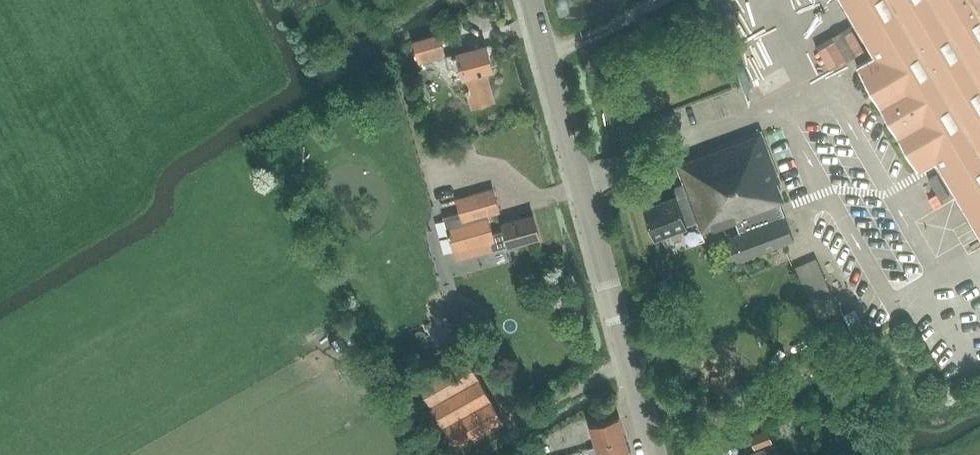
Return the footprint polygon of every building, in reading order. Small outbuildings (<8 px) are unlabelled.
[(874,55),(857,65),(919,170),(936,160),(979,235),(979,0),(842,0),(874,55)] [(414,41),(420,63),(446,56),(450,68),(461,65),(464,78),(465,77),(468,88),(467,88),(469,93),(470,93),(473,106),(493,101),(485,72),(494,69),(488,44),(447,55),(441,34),(414,41)] [(761,130),(676,162),(684,183),(686,189),(676,192),(676,194),(675,194),(678,201),(689,196),(698,221),(702,232),(735,220),(740,233),(728,237),(737,261),(794,239),(785,216),(781,217),(777,205),(781,203),(784,202),(777,182),(781,180),(761,130)] [(917,182),(927,206),(948,196),(936,172),(928,176),(928,177),(917,182)] [(462,212),(445,216),(455,253),(492,243),(494,250),(541,237),(534,214),(503,223),(505,229),(494,232),(489,214),(500,211),(494,188),(458,198),(462,212)] [(675,194),(675,195),(643,206),(655,237),(688,225),(698,221),(689,196),(678,201),(675,194)] [(796,266),(819,320),(839,312),(816,257),(796,266)] [(457,447),(504,420),(467,355),(420,381),(457,447)] [(597,445),(626,437),(620,416),(591,424),(597,445)] [(750,436),(755,450),(773,443),(768,430),(750,436)] [(626,437),(597,445),(598,448),(589,450),(591,454),(631,454),(626,437)] [(774,445),(748,454),(778,454),(774,445)] [(544,446),(533,450),(534,454),(547,454),(544,446)]
